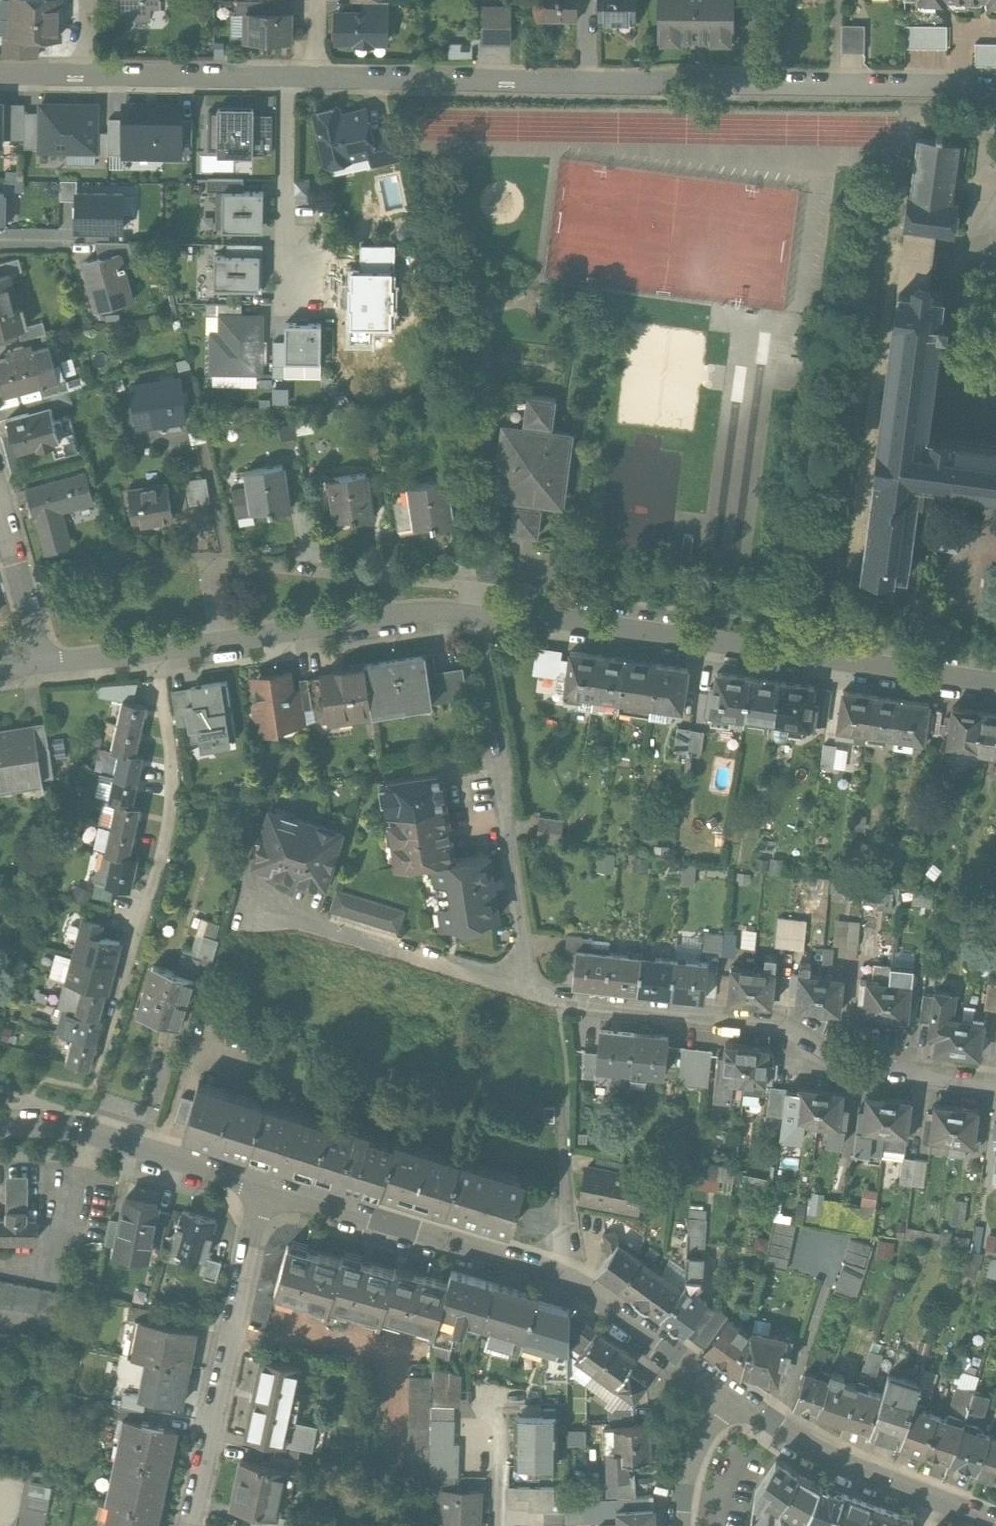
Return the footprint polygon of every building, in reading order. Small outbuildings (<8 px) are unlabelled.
[(13,19),(19,20),(19,37),(19,38),(37,38),(59,39),(59,0),(14,0),(13,19)] [(123,4),(123,18),(149,18),(149,0),(119,0),(123,4)] [(537,20),(538,20),(538,17),(559,17),(559,20),(576,21),(577,0),(537,0),(537,20)] [(598,21),(617,21),(618,18),(635,18),(635,0),(598,0),(598,21)] [(659,37),(663,37),(663,33),(675,33),(680,38),(711,38),(716,34),(729,34),(729,38),(731,38),(732,0),(660,0),(659,37)] [(268,1),(238,1),(238,15),(246,15),(246,14),(268,14),(268,1)] [(381,2),(366,2),(366,13),(387,14),(390,14),(390,2),(381,2)] [(511,8),(483,8),(483,44),(511,44),(511,8)] [(366,13),(339,13),(339,41),(356,41),(356,44),(374,45),(374,42),(387,42),(387,14),(366,13)] [(268,14),(246,14),(246,15),(245,40),(291,41),(291,15),(268,14)] [(865,26),(841,25),(841,53),(864,53),(865,26)] [(947,28),(904,27),(904,50),(946,50),(947,28)] [(19,38),(19,37),(5,36),(5,57),(37,58),(37,38),(19,38)] [(471,44),(449,45),(449,59),(472,58),(471,44)] [(975,45),(975,67),(995,68),(995,45),(975,45)] [(0,140),(25,140),(25,113),(25,104),(1,104),(0,140)] [(97,106),(41,105),(41,113),(40,149),(40,151),(68,151),(68,165),(96,165),(96,156),(108,156),(109,132),(97,132),(97,106)] [(182,106),(125,106),(125,120),(124,156),(182,157),(182,144),(192,144),(192,120),(182,120),(182,106)] [(254,108),(218,108),(218,112),(209,112),(208,151),(218,151),(217,156),(253,156),(253,154),(263,155),(263,151),(272,151),(273,115),(254,115),(254,108)] [(339,108),(316,113),(329,177),(371,167),(367,147),(374,145),(372,138),(367,111),(341,116),(339,108)] [(24,149),(40,149),(41,113),(25,113),(25,140),(24,149)] [(124,156),(125,120),(109,119),(109,132),(108,156),(124,156)] [(383,136),(372,138),(374,145),(367,147),(371,167),(401,160),(393,126),(381,129),(383,136)] [(926,434),(944,295),(931,293),(932,283),(930,283),(936,232),(954,235),(958,204),(966,205),(972,164),(956,162),(960,132),(950,130),(948,143),(918,139),(910,196),(908,196),(904,227),(907,228),(862,571),(907,577),(918,496),(932,498),(934,481),(995,489),(995,443),(926,434)] [(208,192),(217,192),(216,216),(222,216),(222,231),(263,232),(264,193),(243,193),(244,181),(208,180),(208,192)] [(310,182),(294,181),(293,197),(310,197),(310,182)] [(123,195),(77,194),(77,183),(61,182),(60,201),(77,201),(77,230),(86,230),(86,242),(97,242),(109,242),(110,231),(123,231),(123,195)] [(109,242),(97,242),(101,259),(120,254),(121,256),(133,253),(130,242),(109,242)] [(358,267),(347,266),(346,285),(338,285),(337,321),(346,321),(345,344),(375,345),(375,329),(396,330),(398,243),(358,242),(358,267)] [(227,257),(215,257),(215,288),(217,288),(217,292),(262,292),(263,279),(260,278),(261,245),(227,244),(227,257)] [(101,259),(84,264),(84,265),(85,265),(96,308),(96,309),(96,310),(132,301),(121,256),(120,254),(101,259)] [(0,265),(0,277),(10,274),(10,276),(23,272),(19,259),(0,265)] [(20,329),(15,311),(20,310),(10,276),(10,274),(0,277),(0,335),(20,329)] [(553,295),(540,294),(539,306),(551,307),(553,295)] [(242,304),(206,304),(205,315),(242,316),(242,304)] [(242,316),(205,315),(205,333),(209,333),(209,375),(213,375),(213,385),(256,386),(257,373),(262,374),(264,316),(242,316)] [(43,322),(24,327),(25,328),(20,329),(23,341),(47,334),(43,322)] [(322,323),(286,323),(285,342),(274,341),(273,377),(321,378),(322,323)] [(26,354),(24,347),(9,351),(11,358),(0,361),(0,382),(4,395),(43,385),(65,379),(56,346),(26,354)] [(180,378),(161,381),(161,383),(131,387),(137,427),(186,420),(180,378)] [(65,379),(43,385),(47,397),(68,391),(65,379)] [(556,398),(527,394),(524,422),(529,423),(529,430),(505,426),(496,494),(520,497),(519,503),(513,502),(510,531),(538,534),(542,506),(536,505),(536,499),(561,503),(570,435),(545,432),(546,425),(552,426),(556,398)] [(55,423),(51,409),(8,420),(17,451),(38,445),(39,449),(54,445),(53,441),(65,438),(60,421),(55,423)] [(283,465),(244,472),(246,489),(234,491),(238,516),(255,513),(255,512),(269,510),(270,513),(290,510),(283,465)] [(80,476),(47,485),(47,483),(26,489),(34,518),(37,517),(43,540),(42,541),(45,553),(71,546),(61,511),(93,502),(85,473),(80,474),(80,476)] [(366,473),(328,479),(335,520),(352,517),(353,521),(373,518),(366,473)] [(206,478),(188,481),(191,503),(209,500),(206,478)] [(452,526),(445,481),(410,487),(412,500),(416,528),(431,525),(432,529),(452,526)] [(168,484),(128,491),(134,526),(139,525),(139,526),(150,524),(150,523),(174,519),(168,484)] [(412,500),(394,503),(399,530),(416,528),(412,500)] [(935,518),(930,548),(958,552),(963,522),(935,518)] [(476,558),(472,538),(460,540),(464,564),(476,562),(476,558)] [(501,561),(476,558),(476,562),(479,577),(499,580),(502,557),(501,556),(501,561)] [(599,657),(568,653),(565,674),(560,673),(559,679),(564,680),(561,698),(578,700),(577,706),(592,708),(599,657)] [(426,655),(366,664),(373,710),(404,705),(404,700),(429,696),(430,703),(433,703),(429,677),(426,655)] [(625,661),(599,657),(592,708),(618,712),(625,661)] [(657,665),(625,661),(618,712),(649,716),(651,704),(657,665)] [(366,664),(335,669),(332,673),(321,675),(325,696),(319,696),(315,702),(316,706),(317,713),(323,717),(333,716),(338,719),(355,716),(354,713),(373,710),(366,664)] [(688,669),(657,665),(651,704),(668,707),(667,709),(681,711),(688,669)] [(463,671),(429,677),(433,702),(468,697),(463,671)] [(751,678),(717,673),(715,688),(709,687),(706,711),(745,717),(751,678)] [(279,674),(260,677),(257,681),(255,681),(258,700),(255,704),(256,713),(261,716),(262,728),(268,732),(276,731),(280,725),(280,723),(293,721),(296,724),(306,722),(304,708),(301,687),(288,689),(287,683),(286,683),(279,678),(279,674)] [(321,675),(300,678),(301,687),(304,708),(316,706),(315,702),(319,696),(325,696),(321,675)] [(781,682),(751,678),(745,717),(744,727),(774,731),(781,682)] [(173,690),(172,690),(177,726),(189,724),(192,742),(200,740),(201,749),(232,744),(231,738),(236,738),(227,682),(222,682),(222,680),(191,685),(193,696),(175,698),(173,690)] [(814,687),(781,682),(774,731),(804,735),(806,726),(816,727),(819,703),(812,702),(814,687)] [(138,684),(102,686),(99,696),(123,701),(123,700),(133,702),(138,684)] [(874,696),(841,691),(835,735),(851,737),(850,741),(867,744),(868,733),(874,696)] [(901,700),(874,696),(868,733),(888,736),(887,746),(895,747),(896,738),(901,700)] [(133,702),(123,700),(123,701),(118,725),(141,730),(147,705),(133,702)] [(927,704),(901,700),(896,738),(921,742),(923,729),(928,730),(930,715),(925,714),(927,704)] [(984,712),(951,707),(950,719),(945,718),(944,729),(948,729),(946,745),(951,746),(949,759),(976,762),(983,713),(984,712)] [(983,713),(976,762),(995,765),(995,715),(983,713)] [(45,722),(33,724),(33,727),(35,727),(38,747),(49,746),(45,722)] [(141,730),(118,725),(112,751),(120,752),(120,751),(136,755),(136,754),(141,730)] [(0,732),(0,786),(43,779),(38,747),(35,727),(33,727),(0,732)] [(691,729),(674,727),(671,750),(688,753),(688,749),(691,729)] [(704,731),(691,729),(688,749),(701,751),(704,731)] [(836,747),(824,746),(821,766),(833,768),(836,747)] [(136,755),(120,751),(120,752),(115,776),(138,781),(144,756),(136,754),(136,755)] [(384,781),(389,816),(445,807),(440,772),(384,781)] [(138,781),(115,776),(109,801),(117,803),(117,802),(133,806),(133,805),(138,781)] [(133,806),(117,802),(117,803),(111,827),(135,833),(141,807),(133,805),(133,806)] [(445,807),(389,816),(398,868),(433,862),(453,859),(445,807)] [(342,832),(270,809),(254,861),(276,868),(275,872),(292,877),(293,875),(315,882),(316,880),(326,883),(342,832)] [(563,820),(539,817),(536,840),(560,843),(563,820)] [(135,833),(111,827),(106,853),(113,855),(114,854),(130,857),(130,856),(135,833)] [(113,855),(106,853),(103,869),(95,876),(97,882),(131,889),(138,858),(130,856),(130,857),(114,854),(113,855)] [(453,859),(433,862),(443,926),(459,923),(459,926),(464,929),(478,927),(481,922),(481,920),(498,918),(489,854),(453,859)] [(698,861),(685,859),(683,870),(683,880),(682,884),(696,885),(698,861)] [(683,870),(671,869),(670,878),(683,880),(683,870)] [(865,883),(831,878),(830,892),(864,895),(865,883)] [(114,887),(95,883),(93,897),(111,901),(114,887)] [(899,887),(865,883),(864,895),(863,900),(885,902),(886,894),(898,895),(899,887)] [(93,891),(77,884),(70,898),(86,906),(93,891)] [(405,911),(336,890),(330,912),(398,933),(405,911)] [(793,919),(778,918),(775,945),(790,947),(793,919)] [(102,924),(83,919),(72,956),(116,968),(123,943),(98,936),(102,924)] [(806,920),(793,919),(790,947),(804,948),(806,920)] [(861,922),(847,921),(845,947),(858,948),(861,922)] [(757,930),(742,928),(740,946),(755,948),(757,930)] [(722,934),(703,932),(701,951),(720,953),(722,934)] [(592,937),(566,934),(565,952),(575,953),(576,948),(590,950),(592,937)] [(218,940),(204,935),(197,959),(199,960),(196,969),(207,973),(218,940)] [(590,950),(576,948),(575,953),(572,986),(605,989),(609,951),(590,950)] [(642,955),(609,951),(605,989),(638,992),(642,955)] [(177,974),(153,966),(139,1013),(179,1025),(196,969),(199,960),(197,959),(183,955),(177,974)] [(675,958),(642,955),(638,992),(671,995),(675,958)] [(764,969),(753,968),(750,1003),(772,1005),(773,990),(779,990),(781,971),(775,970),(777,956),(766,955),(764,969)] [(116,968),(72,956),(64,981),(106,992),(109,992),(116,968)] [(708,961),(675,958),(671,995),(704,998),(708,961)] [(811,963),(800,962),(799,973),(792,973),(790,992),(797,992),(795,1007),(818,1010),(821,975),(810,974),(811,963)] [(876,981),(866,980),(866,981),(860,980),(858,999),(864,999),(863,1014),(886,1017),(891,966),(891,965),(878,964),(876,981)] [(750,1003),(753,968),(731,965),(731,966),(724,965),(723,984),(729,985),(728,1001),(750,1003)] [(912,968),(891,966),(886,1017),(908,1019),(909,1004),(915,1005),(917,986),(911,986),(911,985),(912,968)] [(849,979),(843,978),(843,977),(821,975),(818,1010),(840,1012),(841,997),(847,998),(849,979)] [(106,992),(64,981),(57,1005),(64,1007),(79,1011),(80,1011),(99,1016),(106,992)] [(989,982),(985,1008),(995,1010),(995,983),(989,982)] [(955,994),(936,991),(936,996),(934,1011),(935,1011),(934,1022),(932,1033),(938,1034),(936,1049),(958,1052),(963,1019),(951,1017),(955,994)] [(936,996),(923,994),(920,1020),(934,1022),(935,1011),(934,1011),(936,996)] [(99,1016),(80,1011),(79,1011),(64,1007),(61,1019),(64,1021),(61,1032),(74,1035),(97,1042),(104,1017),(99,1016)] [(974,1020),(963,1019),(958,1052),(979,1055),(982,1040),(988,1041),(988,1035),(982,1034),(984,1022),(985,1017),(974,1015),(974,1020)] [(635,1033),(601,1030),(599,1053),(598,1065),(631,1069),(635,1033)] [(668,1037),(635,1033),(631,1069),(664,1072),(665,1068),(667,1045),(668,1037)] [(97,1042),(74,1035),(67,1060),(90,1066),(97,1042)] [(724,1043),(722,1057),(717,1057),(713,1097),(730,1098),(733,1079),(744,1080),(747,1045),(724,1043)] [(712,1050),(667,1045),(665,1068),(680,1070),(678,1081),(708,1085),(712,1050)] [(770,1047),(747,1045),(744,1080),(743,1090),(759,1091),(760,1082),(766,1082),(772,1082),(775,1054),(774,1050),(771,1048),(770,1047)] [(599,1053),(587,1052),(585,1075),(596,1077),(598,1065),(599,1053)] [(265,1100),(199,1080),(194,1098),(186,1122),(185,1126),(251,1147),(251,1146),(265,1100)] [(821,1087),(798,1084),(798,1089),(787,1087),(784,1114),(782,1133),(801,1136),(803,1119),(817,1121),(821,1087)] [(787,1087),(770,1085),(767,1112),(784,1114),(787,1087)] [(844,1090),(821,1087),(817,1121),(829,1122),(826,1140),(843,1142),(848,1105),(842,1104),(844,1090)] [(888,1096),(866,1093),(865,1107),(859,1107),(854,1150),(882,1153),(883,1145),(888,1096)] [(194,1098),(182,1095),(175,1119),(186,1122),(194,1098)] [(910,1099),(888,1096),(883,1145),(905,1147),(907,1132),(913,1133),(915,1114),(909,1113),(910,1099)] [(330,1120),(265,1100),(251,1146),(316,1166),(330,1120)] [(956,1104),(933,1101),(928,1135),(951,1139),(956,1104)] [(979,1107),(956,1104),(951,1139),(950,1154),(964,1156),(965,1146),(980,1148),(983,1123),(977,1122),(979,1107)] [(555,1106),(544,1106),(544,1120),(554,1120),(555,1106)] [(371,1128),(357,1124),(355,1128),(330,1120),(316,1166),(316,1167),(381,1187),(382,1183),(395,1140),(369,1133),(371,1128)] [(461,1156),(396,1137),(395,1140),(382,1183),(447,1202),(461,1156)] [(915,1155),(903,1154),(900,1180),(912,1182),(915,1156),(915,1155)] [(629,1161),(597,1155),(595,1165),(627,1171),(629,1161)] [(526,1176),(461,1156),(447,1202),(512,1222),(520,1196),(526,1176)] [(927,1158),(915,1156),(912,1182),(924,1183),(927,1158)] [(735,1167),(702,1161),(699,1174),(733,1180),(735,1167)] [(595,1165),(587,1163),(581,1198),(638,1209),(645,1175),(627,1171),(595,1165)] [(768,1187),(770,1177),(744,1172),(742,1182),(768,1187)] [(28,1175),(7,1176),(9,1218),(28,1218),(28,1175)] [(808,1195),(798,1194),(794,1220),(804,1221),(808,1195)] [(775,1216),(790,1219),(791,1213),(784,1211),(784,1209),(781,1208),(783,1198),(778,1197),(775,1216)] [(842,1200),(823,1197),(820,1223),(839,1226),(842,1200)] [(955,1197),(952,1219),(965,1221),(968,1199),(955,1197)] [(158,1204),(126,1198),(121,1221),(117,1245),(149,1251),(150,1245),(157,1210),(158,1204)] [(875,1207),(842,1200),(839,1226),(872,1232),(875,1207)] [(706,1209),(690,1208),(687,1253),(703,1254),(706,1209)] [(171,1213),(157,1210),(150,1245),(161,1248),(164,1233),(171,1213)] [(216,1221),(184,1211),(174,1248),(206,1257),(216,1221)] [(0,1218),(0,1221),(0,1238),(37,1238),(37,1218),(28,1218),(9,1218),(0,1218)] [(121,1221),(110,1219),(105,1243),(117,1245),(121,1221)] [(796,1224),(775,1220),(766,1263),(787,1267),(796,1224)] [(975,1223),(971,1250),(980,1251),(984,1225),(975,1223)] [(921,1240),(923,1229),(907,1226),(905,1237),(921,1240)] [(953,1246),(955,1237),(951,1237),(953,1231),(940,1228),(939,1232),(937,1243),(953,1246)] [(939,1232),(923,1229),(921,1240),(937,1243),(939,1232)] [(970,1235),(956,1232),(955,1237),(953,1246),(968,1249),(970,1235)] [(987,1232),(985,1248),(995,1249),(995,1234),(987,1232)] [(618,1234),(603,1236),(607,1259),(598,1272),(619,1288),(641,1258),(619,1242),(618,1234)] [(769,1238),(757,1235),(753,1248),(765,1252),(769,1238)] [(871,1244),(850,1237),(843,1259),(845,1259),(864,1266),(871,1244)] [(895,1241),(879,1239),(877,1255),(893,1257),(895,1241)] [(341,1260),(288,1245),(275,1293),(328,1307),(341,1260)] [(982,1253),(965,1249),(959,1271),(976,1276),(982,1253)] [(703,1254),(687,1253),(685,1286),(693,1292),(701,1284),(703,1254)] [(992,1256),(988,1275),(995,1277),(995,1257),(992,1256)] [(395,1271),(342,1257),(341,1260),(328,1307),(329,1307),(330,1304),(382,1318),(383,1315),(395,1271)] [(223,1261),(211,1258),(206,1278),(217,1281),(223,1261)] [(641,1258),(619,1288),(641,1303),(662,1273),(641,1258)] [(845,1259),(834,1290),(855,1297),(865,1266),(864,1266),(845,1259)] [(745,1267),(737,1303),(756,1307),(764,1269),(745,1267)] [(448,1283),(396,1268),(395,1271),(383,1315),(434,1328),(432,1335),(433,1335),(440,1312),(448,1283)] [(495,1284),(452,1271),(448,1283),(440,1312),(434,1340),(435,1351),(449,1355),(455,1329),(463,1332),(467,1320),(483,1325),(495,1284)] [(662,1273),(641,1303),(662,1318),(683,1288),(662,1273)] [(0,1279),(0,1304),(12,1307),(17,1282),(0,1279)] [(67,1293),(17,1282),(12,1307),(26,1309),(26,1308),(62,1315),(67,1293)] [(537,1296),(495,1284),(483,1325),(492,1328),(489,1338),(522,1348),(525,1337),(524,1337),(536,1298),(537,1298),(537,1296)] [(683,1288),(662,1318),(684,1334),(707,1302),(693,1292),(685,1286),(683,1288)] [(569,1312),(539,1302),(539,1299),(537,1298),(536,1298),(524,1337),(525,1337),(549,1345),(547,1378),(568,1378),(568,1353),(569,1312)] [(161,1311),(131,1305),(128,1317),(142,1320),(143,1319),(159,1322),(161,1311)] [(596,1331),(569,1312),(568,1353),(577,1359),(596,1331)] [(729,1317),(705,1349),(741,1374),(742,1371),(750,1332),(729,1317)] [(159,1322),(143,1319),(142,1320),(136,1357),(152,1360),(189,1367),(196,1330),(159,1322)] [(793,1338),(751,1329),(750,1332),(742,1371),(760,1375),(760,1379),(761,1381),(772,1384),(775,1382),(776,1379),(778,1379),(781,1365),(787,1366),(791,1352),(790,1351),(793,1338)] [(596,1331),(577,1359),(596,1373),(616,1345),(596,1331)] [(0,1334),(0,1356),(13,1358),(17,1337),(0,1334)] [(72,1340),(65,1339),(63,1352),(71,1353),(72,1340)] [(616,1345),(596,1373),(619,1389),(617,1391),(634,1404),(646,1386),(627,1372),(636,1360),(616,1345)] [(827,1351),(813,1346),(795,1405),(818,1412),(831,1372),(832,1371),(822,1368),(827,1351)] [(858,1385),(846,1421),(871,1429),(882,1394),(868,1389),(869,1384),(873,1385),(883,1354),(870,1349),(858,1385)] [(319,1357),(296,1352),(293,1363),(303,1365),(303,1367),(316,1370),(319,1357)] [(293,1363),(264,1357),(247,1435),(278,1442),(286,1444),(287,1442),(296,1444),(315,1448),(319,1430),(291,1424),(303,1367),(303,1365),(293,1363)] [(189,1367),(152,1360),(145,1396),(145,1397),(148,1398),(182,1404),(189,1367)] [(845,1376),(831,1372),(818,1412),(836,1418),(835,1422),(844,1425),(845,1421),(846,1421),(858,1385),(843,1381),(845,1376)] [(871,1429),(871,1431),(901,1440),(919,1385),(889,1375),(882,1394),(871,1429)] [(431,1378),(409,1377),(408,1426),(431,1426),(431,1378)] [(901,1440),(901,1441),(925,1450),(937,1413),(922,1409),(924,1404),(928,1405),(935,1382),(921,1378),(919,1385),(901,1440)] [(145,1396),(125,1392),(122,1405),(146,1409),(148,1398),(145,1397),(145,1396)] [(146,1409),(122,1405),(119,1417),(124,1418),(124,1417),(130,1419),(143,1421),(146,1409)] [(453,1407),(432,1406),(431,1418),(453,1419),(453,1407)] [(632,1408),(608,1409),(608,1421),(633,1419),(632,1408)] [(963,1423),(937,1413),(925,1450),(951,1460),(963,1423)] [(543,1417),(517,1416),(516,1465),(555,1466),(556,1417),(543,1417)] [(453,1419),(431,1418),(431,1442),(453,1442),(453,1419)] [(143,1421),(130,1419),(121,1459),(168,1469),(177,1428),(143,1421)] [(963,1423),(951,1460),(977,1470),(989,1434),(963,1423)] [(649,1425),(615,1426),(616,1442),(608,1443),(609,1475),(610,1478),(630,1477),(629,1474),(629,1460),(651,1459),(649,1425)] [(431,1426),(408,1426),(408,1482),(430,1486),(430,1477),(431,1442),(431,1426)] [(977,1470),(995,1478),(995,1437),(989,1434),(977,1470)] [(286,1444),(278,1442),(275,1454),(293,1457),(294,1458),(296,1444),(287,1442),(286,1444)] [(431,1442),(430,1477),(455,1477),(458,1477),(458,1442),(453,1442),(431,1442)] [(293,1457),(275,1454),(273,1465),(290,1469),(293,1457)] [(168,1469),(121,1459),(112,1503),(159,1513),(168,1469)] [(273,1465),(242,1459),(233,1506),(256,1511),(273,1514),(278,1490),(286,1491),(290,1469),(273,1465)] [(778,1460),(757,1492),(752,1525),(781,1525),(779,1509),(798,1475),(778,1460)] [(630,1477),(610,1478),(609,1475),(606,1476),(608,1497),(616,1497),(635,1496),(634,1473),(629,1474),(630,1477)] [(779,1509),(797,1518),(797,1525),(806,1525),(806,1523),(820,1487),(798,1475),(779,1509)] [(455,1477),(430,1477),(430,1486),(430,1491),(444,1492),(444,1490),(455,1491),(455,1477)] [(31,1482),(28,1495),(50,1500),(52,1487),(31,1482)] [(820,1487),(806,1523),(806,1525),(833,1525),(844,1496),(820,1487)] [(554,1488),(518,1488),(518,1500),(530,1500),(530,1512),(544,1512),(567,1512),(566,1500),(554,1500),(554,1488)] [(444,1490),(444,1492),(443,1506),(447,1506),(446,1525),(478,1525),(480,1492),(455,1491),(444,1490)] [(50,1500),(28,1495),(26,1507),(47,1512),(50,1500)] [(635,1496),(616,1497),(617,1518),(618,1518),(618,1510),(654,1508),(653,1495),(635,1496)] [(844,1496),(833,1525),(874,1525),(880,1510),(844,1496)] [(112,1503),(107,1525),(156,1525),(159,1513),(112,1503)] [(618,1510),(618,1518),(618,1523),(600,1524),(600,1525),(655,1525),(654,1508),(618,1510)] [(880,1510),(874,1525),(910,1525),(912,1522),(880,1510)] [(256,1511),(253,1525),(257,1525),(280,1525),(282,1516),(273,1514),(256,1511)] [(544,1512),(544,1525),(566,1525),(567,1512),(544,1512)]
